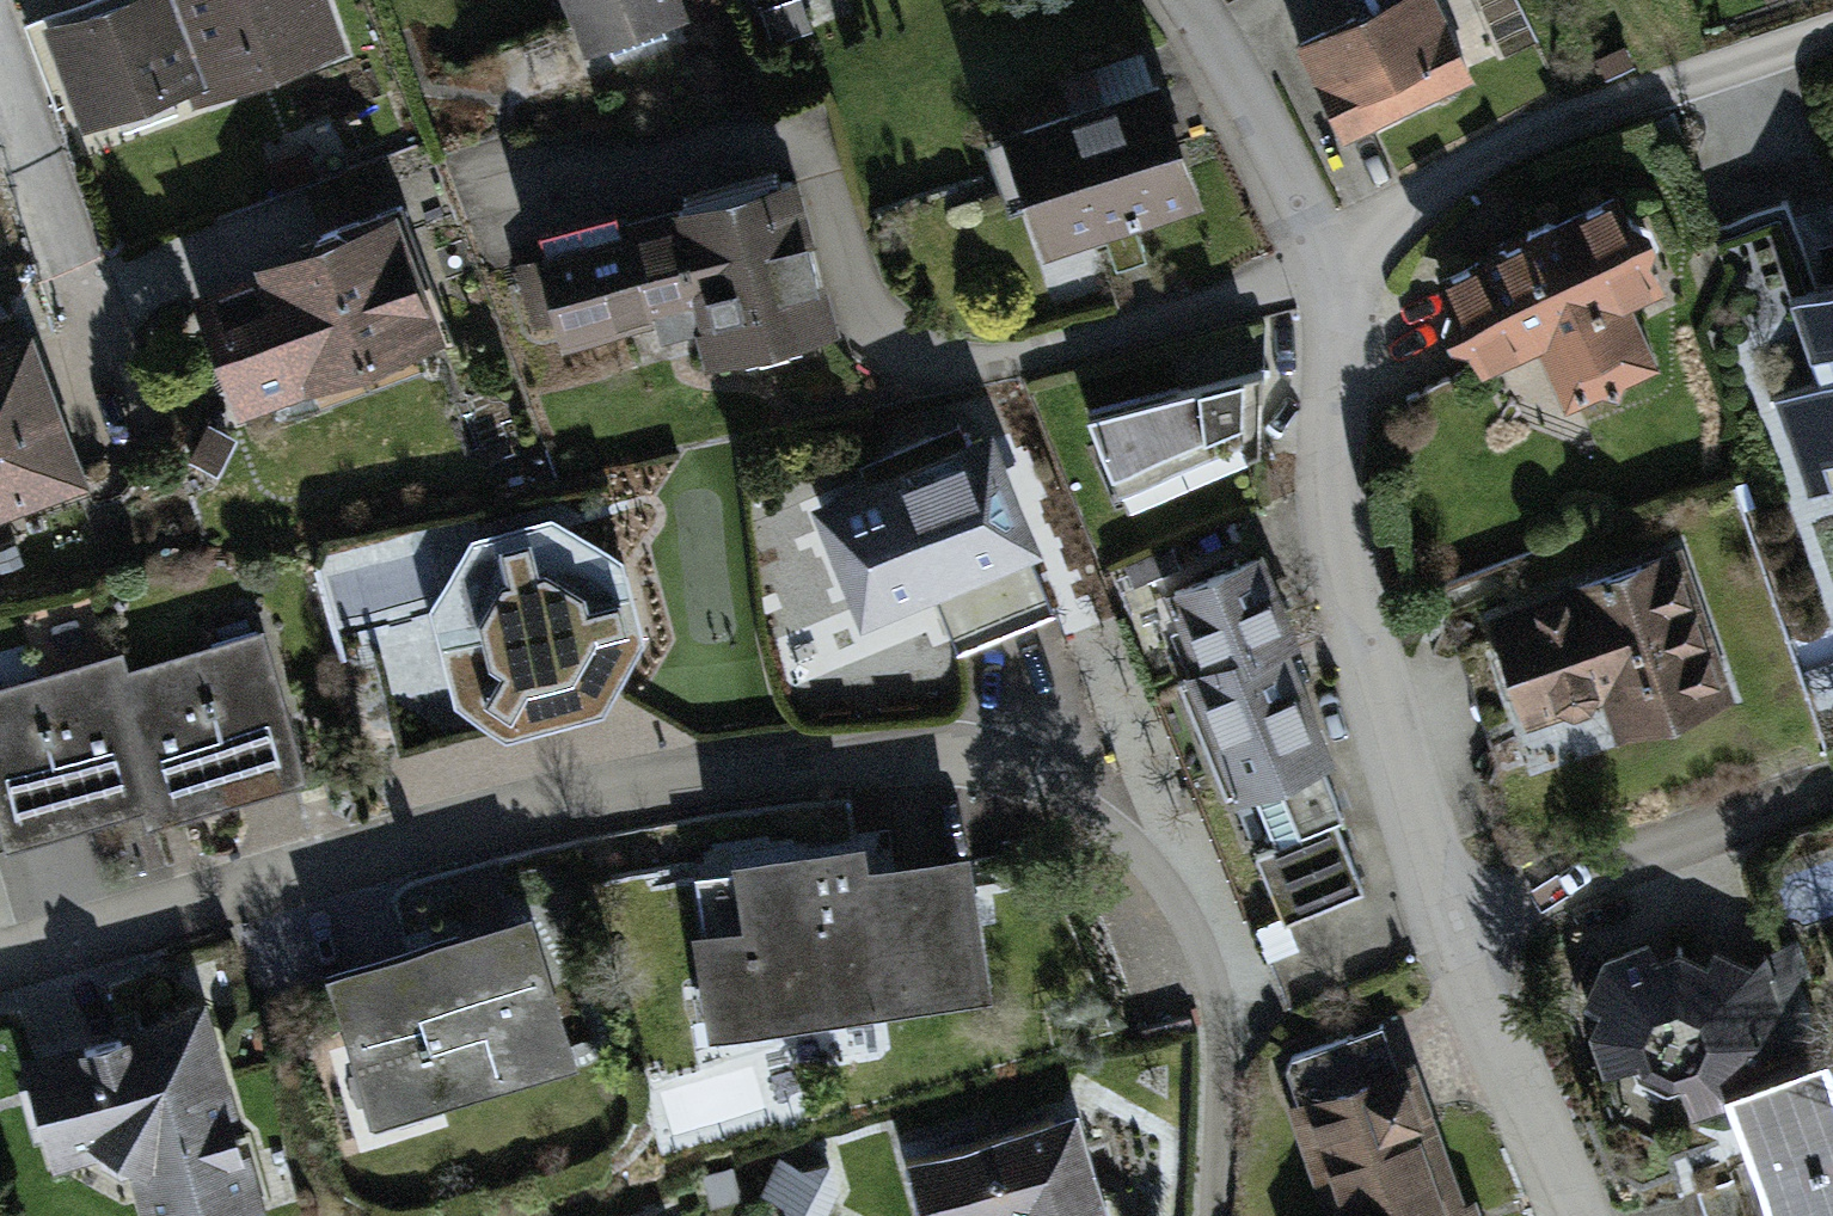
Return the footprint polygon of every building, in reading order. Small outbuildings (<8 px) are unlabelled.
[(46,27),(85,140),(210,97),(176,0),(124,0),(46,27)] [(210,97),(214,109),(354,61),(333,0),(176,0),(210,97)] [(588,63),(695,24),(686,0),(566,0),(588,63)] [(1357,154),(1487,85),(1441,0),(1391,0),(1301,48),(1357,154)] [(1048,263),(1207,212),(1168,88),(1009,139),(1048,263)] [(705,371),(839,334),(822,272),(792,166),(533,239),(566,358),(691,323),(705,371)] [(1546,343),(1574,406),(1665,365),(1637,302),(1672,286),(1626,185),(1450,265),(1496,366),(1546,343)] [(197,298),(244,430),(459,355),(413,222),(197,298)] [(1786,290),(1832,418),(1832,273),(1786,290)] [(99,505),(41,340),(0,354),(0,539),(99,505)] [(1136,522),(1276,460),(1277,346),(1090,404),(1136,522)] [(1001,438),(820,514),(874,641),(946,610),(968,663),(1061,624),(1039,572),(1055,565),(1001,438)] [(601,710),(644,637),(628,557),(560,516),(479,540),(436,607),(456,698),(523,728),(601,710)] [(1206,672),(1288,638),(1305,631),(1271,546),(1171,587),(1206,672)] [(1534,724),(1605,697),(1622,742),(1742,696),(1684,546),(1494,619),(1534,724)] [(161,818),(308,777),(268,632),(121,673),(156,801),(161,818)] [(1289,924),(1372,891),(1343,818),(1354,814),(1333,760),(1337,758),(1288,638),(1206,672),(1193,677),(1244,802),(1265,793),(1287,845),(1261,855),(1289,924)] [(156,801),(121,673),(116,657),(0,689),(0,803),(11,841),(156,801)] [(700,942),(714,1040),(999,999),(977,850),(874,865),(870,842),(740,861),(751,935),(700,942)] [(539,916),(335,975),(381,1132),(584,1073),(539,916)] [(1735,1083),(1801,1061),(1767,963),(1741,972),(1659,957),(1654,938),(1609,954),(1590,1004),(1613,1070),(1646,1058),(1688,1068),(1703,1114),(1741,1101),(1735,1083)] [(211,1011),(27,1062),(59,1176),(132,1156),(148,1215),(269,1215),(211,1011)] [(1781,1215),(1832,1215),(1832,1050),(1801,1061),(1735,1083),(1741,1101),(1781,1215)] [(1422,1059),(1292,1106),(1333,1215),(1480,1215),(1422,1059)] [(1692,1127),(1720,1215),(1764,1215),(1733,1115),(1692,1127)] [(1083,1116),(915,1164),(931,1215),(1112,1215),(1083,1116)] [(830,1158),(774,1168),(783,1215),(841,1215),(830,1158)]
